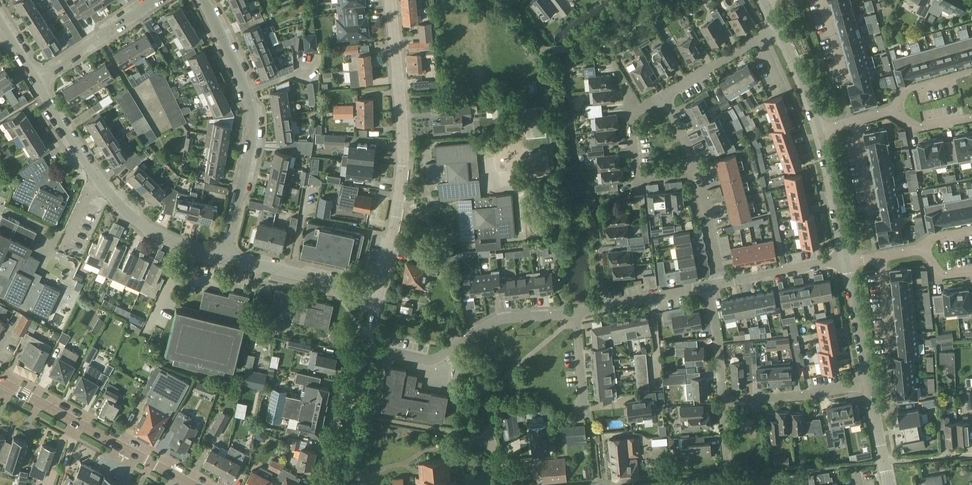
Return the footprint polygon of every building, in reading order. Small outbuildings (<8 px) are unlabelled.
[(13,2),(20,12),(35,3),(33,0),(16,0),(13,2)] [(69,5),(75,13),(77,18),(83,15),(84,16),(94,10),(88,0),(77,0),(69,5)] [(105,3),(103,0),(88,0),(94,10),(100,6),(101,9),(107,6),(105,3)] [(234,8),(252,0),(230,0),(234,8)] [(258,6),(256,0),(252,0),(234,8),(239,20),(247,17),(249,22),(263,16),(258,6)] [(294,8),(302,9),(302,0),(294,0),(294,8)] [(340,11),(337,12),(363,9),(363,2),(365,2),(365,0),(339,0),(340,11)] [(403,9),(417,8),(422,7),(422,0),(402,0),(403,9)] [(531,2),(544,18),(557,8),(562,15),(572,7),(567,0),(533,0),(531,2)] [(854,4),(852,0),(830,0),(831,6),(834,5),(835,9),(852,5),(854,4)] [(865,1),(868,11),(875,9),(873,3),(872,0),(867,0),(865,1)] [(929,10),(933,2),(930,0),(921,0),(922,1),(917,11),(926,16),(929,10)] [(941,1),(939,0),(934,0),(933,2),(929,10),(939,15),(943,8),(950,12),(954,11),(955,9),(961,12),(967,0),(941,0),(941,1)] [(58,10),(63,7),(60,1),(55,5),(58,10)] [(26,23),(41,13),(35,3),(20,12),(26,23)] [(163,20),(167,18),(172,25),(187,16),(180,4),(161,16),(163,20)] [(854,4),(852,5),(835,9),(836,14),(834,14),(835,20),(857,14),(854,4)] [(735,17),(732,18),(740,32),(746,29),(748,28),(747,28),(753,25),(741,5),(731,10),(735,17)] [(422,7),(417,8),(403,9),(404,23),(419,22),(418,13),(423,12),(422,7)] [(363,9),(337,12),(340,12),(341,19),(338,19),(339,25),(343,24),(344,34),(352,33),(352,37),(369,36),(367,23),(365,23),(363,9)] [(719,10),(713,14),(716,19),(702,27),(712,45),(726,37),(719,25),(726,21),(719,10)] [(65,21),(70,17),(67,12),(62,16),(65,21)] [(41,13),(26,23),(33,33),(45,26),(48,24),(41,13)] [(855,26),(859,25),(857,14),(835,20),(837,27),(839,26),(841,30),(855,26)] [(260,23),(265,21),(267,20),(265,15),(263,16),(249,22),(251,26),(244,30),(248,41),(270,33),(273,31),(270,25),(262,28),(260,23)] [(172,25),(178,35),(193,26),(187,16),(172,25)] [(79,32),(71,19),(66,23),(74,35),(79,32)] [(48,24),(45,26),(33,33),(40,43),(55,34),(48,24)] [(155,28),(153,24),(147,28),(155,40),(160,37),(158,34),(163,31),(160,26),(155,28)] [(859,25),(855,26),(841,30),(842,35),(839,35),(841,41),(862,35),(859,25)] [(173,38),(180,48),(183,54),(195,46),(196,46),(192,41),(200,36),(193,26),(178,35),(173,38)] [(971,61),(971,36),(970,37),(967,27),(963,29),(971,61)] [(432,29),(419,30),(420,41),(433,40),(432,29)] [(678,45),(689,63),(702,55),(695,43),(700,40),(694,29),(689,32),(692,38),(678,45)] [(960,64),(965,63),(965,64),(971,62),(971,61),(963,29),(958,30),(961,39),(953,41),(960,64)] [(144,54),(155,47),(146,32),(135,39),(144,54)] [(669,32),(663,35),(667,44),(673,41),(669,32)] [(270,33),(248,41),(253,53),(269,46),(274,44),(270,33)] [(303,34),(305,50),(315,49),(313,33),(303,34)] [(46,54),(61,44),(55,34),(40,43),(46,54)] [(645,35),(636,40),(641,48),(652,41),(647,34),(645,35)] [(938,35),(948,69),(955,67),(954,66),(960,64),(953,41),(945,43),(943,34),(938,35)] [(296,35),(291,37),(289,38),(291,44),(293,42),(296,48),(302,49),(303,35),(296,35)] [(846,51),(865,46),(862,35),(841,41),(843,47),(845,47),(846,51)] [(929,48),(935,71),(941,70),(941,71),(948,69),(938,35),(934,37),(937,46),(929,48)] [(159,47),(164,43),(160,37),(155,40),(159,47)] [(147,59),(144,54),(135,39),(124,45),(133,60),(136,66),(147,59)] [(422,59),(421,50),(433,48),(433,40),(420,41),(414,41),(414,49),(410,49),(410,54),(407,54),(409,71),(416,70),(417,74),(426,73),(425,59),(422,59)] [(914,42),(924,76),(930,74),(930,73),(935,71),(929,48),(921,50),(918,41),(914,42)] [(534,52),(528,42),(523,45),(530,55),(534,52)] [(665,77),(675,71),(668,58),(673,55),(665,42),(655,48),(657,51),(652,54),(655,60),(654,60),(656,64),(657,63),(665,77)] [(905,55),(911,78),(917,77),(917,78),(924,76),(914,42),(910,44),(912,53),(905,55)] [(358,43),(344,45),(345,53),(359,51),(358,43)] [(122,67),(133,60),(124,45),(113,52),(122,67)] [(188,64),(191,63),(193,68),(209,61),(204,49),(198,52),(195,46),(183,54),(186,59),(185,59),(188,64)] [(269,46),(253,53),(258,64),(274,58),(269,46)] [(868,56),(865,46),(846,51),(848,55),(845,56),(847,62),(868,56)] [(892,59),(899,83),(900,83),(899,83),(906,81),(906,80),(911,78),(905,55),(897,57),(894,48),(890,49),(892,58),(892,59)] [(364,51),(364,54),(352,55),(353,60),(349,61),(350,69),(372,67),(371,54),(369,54),(369,51),(364,51)] [(852,72),(871,66),(871,67),(876,66),(873,54),(868,56),(847,62),(849,68),(851,68),(852,72)] [(263,82),(272,79),(287,73),(285,67),(279,69),(276,64),(283,61),(280,55),(274,58),(258,64),(262,76),(261,77),(263,82)] [(630,72),(641,91),(655,83),(647,70),(652,67),(645,55),(638,60),(641,65),(630,72)] [(114,76),(119,74),(111,61),(107,64),(105,62),(95,68),(104,83),(114,77),(114,76)] [(193,82),(215,72),(209,61),(193,68),(189,70),(191,75),(190,76),(193,82)] [(755,66),(752,61),(748,64),(748,63),(738,69),(749,86),(758,80),(751,69),(755,66)] [(596,76),(595,66),(584,67),(585,77),(588,77),(589,91),(592,90),(611,88),(610,74),(596,76)] [(871,66),(852,72),(854,76),(851,77),(853,82),(870,78),(874,77),(871,67),(871,66)] [(144,72),(144,73),(139,76),(143,81),(148,78),(149,76),(155,72),(152,67),(144,72)] [(372,67),(350,69),(351,86),(362,85),(361,81),(373,80),(372,67)] [(104,83),(95,68),(84,75),(93,90),(104,83)] [(165,76),(162,68),(155,72),(149,76),(152,82),(165,76)] [(0,72),(0,84),(4,91),(12,104),(18,100),(10,87),(15,84),(5,69),(0,72)] [(749,86),(738,69),(729,74),(739,92),(749,86)] [(198,93),(220,83),(215,72),(193,82),(198,93)] [(719,80),(730,97),(739,92),(729,74),(719,80)] [(73,81),(82,96),(93,90),(84,75),(73,81)] [(129,77),(131,81),(134,87),(143,81),(139,76),(134,79),(132,76),(129,77)] [(168,81),(168,80),(165,76),(152,82),(155,88),(168,81)] [(853,82),(852,83),(849,83),(850,88),(848,89),(850,96),(873,89),(870,78),(853,82)] [(271,91),(272,103),(290,101),(288,90),(291,89),(289,79),(276,84),(277,90),(271,91)] [(429,79),(419,80),(420,88),(430,87),(429,79)] [(82,96),(73,81),(62,88),(71,103),(82,96)] [(157,93),(171,87),(168,81),(155,88),(157,93)] [(209,102),(225,95),(220,83),(198,93),(204,105),(209,102)] [(127,87),(115,95),(118,100),(131,92),(127,87)] [(614,88),(611,88),(592,90),(593,104),(585,105),(586,111),(588,111),(602,109),(601,103),(615,102),(614,88)] [(873,89),(850,96),(852,103),(854,102),(856,107),(869,103),(870,104),(874,103),(875,102),(877,101),(873,89)] [(175,96),(172,90),(159,97),(161,102),(175,96)] [(693,98),(695,101),(686,105),(690,115),(709,107),(704,97),(709,95),(707,90),(693,98)] [(913,100),(911,91),(903,93),(905,101),(913,100)] [(131,92),(118,100),(121,105),(134,97),(131,92)] [(24,95),(12,103),(12,104),(15,109),(28,101),(24,95)] [(213,114),(214,117),(234,115),(225,95),(209,102),(214,113),(213,114)] [(782,95),(765,101),(769,111),(785,105),(782,95)] [(178,101),(176,97),(175,96),(161,102),(164,108),(178,101)] [(749,96),(744,99),(749,107),(754,104),(749,96)] [(124,110),(137,102),(134,97),(121,105),(124,110)] [(731,105),(728,97),(719,101),(722,109),(731,105)] [(104,98),(100,101),(103,106),(108,103),(104,98)] [(358,111),(373,111),(373,98),(358,98),(358,111)] [(95,104),(93,105),(96,110),(98,109),(103,106),(100,101),(95,104)] [(274,116),(292,113),(290,101),(272,103),(274,116)] [(127,115),(140,108),(137,102),(124,110),(127,115)] [(80,113),(84,118),(96,110),(93,105),(80,113)] [(179,105),(166,111),(168,117),(182,110),(179,105)] [(463,121),(466,120),(470,116),(469,113),(472,113),(471,105),(455,106),(455,112),(444,113),(447,132),(452,132),(451,128),(464,127),(463,121)] [(785,105),(769,111),(772,121),(789,115),(785,105)] [(10,112),(6,107),(2,110),(5,115),(10,112)] [(709,107),(690,115),(695,125),(700,123),(713,117),(713,116),(709,107)] [(130,120),(143,113),(140,108),(127,115),(130,120)] [(597,130),(616,128),(618,128),(617,114),(603,115),(602,109),(588,111),(589,117),(596,116),(597,130)] [(743,109),(738,111),(743,121),(747,119),(743,109)] [(24,115),(21,110),(3,121),(7,126),(12,123),(18,134),(33,124),(26,113),(24,115)] [(168,117),(171,122),(184,116),(183,112),(182,110),(168,117)] [(373,111),(358,111),(359,124),(373,123),(373,111)] [(100,113),(86,122),(92,132),(107,123),(100,113)] [(297,120),(293,121),(292,113),(274,116),(276,128),(298,125),(297,120)] [(447,132),(444,113),(441,114),(442,120),(433,121),(434,133),(447,132)] [(704,133),(722,124),(718,114),(713,116),(713,117),(700,123),(704,133)] [(231,124),(230,131),(232,131),(234,115),(214,117),(214,121),(231,124)] [(789,115),(772,121),(776,130),(788,126),(792,125),(789,115)] [(145,116),(132,124),(135,129),(148,122),(145,116)] [(171,122),(174,127),(187,121),(184,116),(171,122)] [(231,124),(214,121),(212,134),(229,136),(230,131),(231,124)] [(139,134),(151,127),(148,122),(135,129),(139,134)] [(107,123),(92,132),(99,143),(114,134),(107,123)] [(316,124),(314,132),(316,133),(323,133),(323,132),(323,126),(323,124),(317,123),(317,124),(316,124)] [(25,145),(40,135),(33,124),(18,134),(25,145)] [(709,143),(727,134),(722,124),(704,133),(709,143)] [(299,125),(298,125),(276,128),(278,141),(295,138),(295,132),(300,131),(299,125)] [(776,130),(772,131),(775,141),(792,135),(788,126),(776,130)] [(142,140),(155,132),(151,127),(139,134),(142,140)] [(867,144),(888,140),(886,128),(884,128),(883,127),(879,128),(879,129),(865,132),(867,144)] [(596,137),(590,137),(592,150),(604,149),(603,143),(617,142),(616,128),(597,130),(595,130),(596,137)] [(742,128),(735,132),(738,138),(745,134),(745,133),(742,128)] [(145,145),(158,137),(155,132),(142,140),(145,145)] [(967,132),(959,133),(960,136),(955,137),(955,140),(949,141),(953,162),(960,161),(960,162),(960,163),(971,161),(971,159),(971,156),(967,132)] [(105,153),(120,144),(114,134),(99,143),(105,153)] [(210,146),(227,149),(229,136),(212,134),(210,146)] [(721,149),(723,153),(737,149),(734,143),(731,144),(727,134),(709,143),(713,153),(721,149)] [(40,135),(25,145),(32,155),(27,158),(30,163),(43,155),(40,150),(47,145),(40,135)] [(792,135),(775,141),(779,151),(795,145),(792,135)] [(346,137),(327,136),(326,144),(345,145),(346,137)] [(953,162),(949,141),(943,142),(943,139),(938,140),(937,138),(930,139),(935,163),(934,163),(935,167),(935,168),(948,165),(947,165),(947,163),(953,162)] [(919,147),(912,148),(916,169),(924,168),(923,165),(934,163),(935,163),(930,139),(923,140),(923,143),(918,144),(919,147)] [(888,140),(867,144),(868,151),(871,150),(871,154),(890,151),(888,140)] [(120,144),(105,153),(112,164),(110,165),(116,173),(126,165),(141,153),(137,148),(132,151),(125,141),(120,144)] [(343,159),(373,162),(374,154),(376,154),(377,144),(373,144),(372,146),(368,145),(368,143),(358,142),(358,144),(351,144),(350,154),(343,153),(343,159)] [(441,200),(458,198),(481,196),(477,142),(436,145),(438,162),(427,163),(428,178),(428,182),(439,181),(441,200)] [(782,161),(799,155),(795,145),(779,151),(782,161)] [(227,149),(210,146),(208,158),(225,161),(227,149)] [(9,148),(3,151),(7,157),(12,153),(9,148)] [(589,157),(598,156),(599,170),(602,170),(620,168),(618,154),(604,155),(604,149),(592,150),(592,151),(588,151),(589,157)] [(145,150),(141,153),(126,165),(131,170),(126,176),(135,185),(147,172),(138,163),(142,159),(148,154),(145,150)] [(273,163),(290,166),(293,154),(276,150),(273,163)] [(890,151),(871,154),(872,159),(870,159),(871,166),(892,161),(890,151)] [(736,153),(716,159),(719,169),(743,163),(742,159),(737,160),(736,153)] [(42,181),(43,179),(50,165),(43,155),(30,163),(42,181)] [(785,170),(802,165),(799,155),(782,161),(785,170)] [(162,166),(166,162),(161,158),(157,162),(162,166)] [(220,173),(223,174),(225,161),(208,158),(206,170),(205,170),(205,171),(199,170),(198,176),(219,181),(219,180),(220,173)] [(373,162),(343,159),(342,164),(349,165),(348,175),(355,176),(355,178),(364,179),(364,177),(369,178),(369,179),(373,180),(374,170),(372,170),(373,162)] [(875,176),(894,172),(892,161),(871,166),(872,172),(875,171),(875,176)] [(765,170),(775,168),(774,162),(764,163),(765,170)] [(30,163),(18,171),(22,177),(13,196),(31,204),(42,181),(30,163)] [(270,175),(287,178),(290,166),(273,163),(270,175)] [(743,163),(719,169),(722,180),(741,175),(739,168),(744,167),(743,163)] [(56,222),(66,200),(69,194),(50,165),(43,179),(42,181),(31,204),(29,209),(56,222)] [(617,182),(624,181),(622,167),(620,168),(602,170),(603,183),(596,184),(597,190),(611,189),(618,188),(617,182)] [(144,194),(156,181),(147,172),(135,185),(144,194)] [(875,187),(897,183),(894,172),(875,176),(876,180),(874,181),(875,187)] [(321,179),(310,173),(308,183),(320,184),(321,179)] [(176,174),(174,181),(182,183),(184,176),(176,174)] [(341,176),(328,174),(327,180),(340,182),(341,176)] [(802,174),(785,177),(787,187),(804,184),(802,174)] [(287,178),(270,175),(268,187),(285,191),(287,178)] [(741,175),(722,180),(725,190),(749,184),(748,180),(743,181),(741,175)] [(677,181),(678,190),(671,191),(673,207),(685,206),(682,180),(677,181)] [(153,203),(154,201),(155,203),(161,199),(165,203),(173,189),(173,187),(169,185),(165,190),(156,181),(144,194),(153,203)] [(227,193),(228,187),(201,181),(200,187),(227,193)] [(673,207),(670,181),(665,182),(666,191),(659,192),(660,208),(673,207)] [(329,198),(332,185),(323,183),(320,196),(329,198)] [(340,197),(339,206),(354,209),(370,212),(373,196),(357,193),(359,186),(343,183),(342,183),(339,197),(340,197)] [(880,197),(899,193),(898,193),(897,183),(875,187),(876,193),(879,193),(880,197)] [(727,201),(747,195),(745,189),(750,188),(749,184),(725,190),(727,201)] [(804,184),(787,187),(789,198),(806,194),(804,184)] [(720,186),(708,189),(709,194),(722,191),(720,186)] [(265,199),(282,203),(285,191),(268,187),(265,199)] [(966,220),(971,219),(971,187),(968,188),(970,197),(962,198),(966,220)] [(190,194),(178,191),(178,190),(173,189),(165,203),(167,203),(165,212),(172,214),(172,213),(185,216),(189,199),(190,194)] [(190,221),(196,223),(201,202),(195,200),(197,192),(191,191),(190,194),(189,199),(185,216),(191,218),(190,221)] [(711,199),(723,196),(722,191),(709,194),(711,199)] [(948,192),(954,222),(966,220),(962,198),(954,200),(952,191),(948,192)] [(647,194),(648,204),(649,209),(660,208),(659,192),(647,194)] [(901,204),(905,203),(903,192),(898,193),(899,193),(880,197),(880,201),(878,202),(879,208),(901,204)] [(937,203),(941,225),(954,222),(948,192),(943,192),(945,201),(937,203)] [(501,247),(500,235),(515,234),(512,194),(481,196),(458,198),(461,239),(475,237),(476,249),(501,247)] [(791,207),(808,204),(806,194),(789,198),(791,207)] [(747,195),(727,201),(730,211),(754,205),(753,201),(748,202),(747,195)] [(941,225),(937,203),(929,204),(927,195),(923,196),(925,205),(924,205),(929,229),(929,227),(941,225)] [(320,197),(317,214),(330,216),(333,199),(320,197)] [(249,206),(263,209),(264,203),(250,199),(249,206)] [(209,223),(213,205),(201,202),(196,223),(202,224),(203,221),(208,222),(209,223)] [(278,206),(264,203),(263,209),(277,212),(278,206)] [(808,204),(791,207),(793,218),(797,217),(810,214),(808,204)] [(903,215),(901,204),(879,208),(880,214),(883,214),(883,218),(884,218),(898,215),(898,216),(903,215)] [(752,217),(750,210),(755,209),(754,205),(730,211),(733,222),(752,217)] [(630,223),(628,209),(608,211),(609,225),(627,223),(627,224),(630,223)] [(814,213),(810,214),(797,217),(799,227),(816,224),(814,213)] [(35,270),(40,259),(26,253),(37,231),(2,215),(0,220),(0,294),(29,308),(48,316),(61,290),(40,280),(43,274),(35,270)] [(883,218),(877,219),(878,224),(875,225),(877,232),(900,227),(898,216),(898,215),(884,218),(883,218)] [(298,218),(292,216),(289,230),(296,231),(298,218)] [(365,233),(309,221),(302,252),(358,264),(364,237),(365,233)] [(269,245),(273,226),(260,222),(257,235),(255,242),(269,245)] [(617,245),(631,243),(638,242),(645,241),(644,235),(629,237),(627,224),(627,223),(609,225),(606,225),(608,240),(616,239),(617,245)] [(816,224),(799,227),(800,237),(818,233),(816,224)] [(273,226),(269,245),(282,248),(287,229),(273,226)] [(742,246),(746,263),(756,261),(752,244),(749,227),(744,228),(746,244),(750,243),(750,244),(742,246)] [(900,227),(877,232),(878,239),(880,238),(881,243),(896,241),(896,242),(901,241),(901,240),(903,239),(900,227)] [(691,238),(690,231),(674,234),(676,245),(692,242),(704,240),(703,235),(691,238)] [(104,260),(109,247),(115,235),(111,233),(109,237),(102,233),(98,241),(100,241),(99,244),(93,241),(88,251),(90,252),(86,261),(94,265),(95,263),(101,265),(103,260),(104,260)] [(818,233),(800,237),(802,247),(820,244),(818,233)] [(109,247),(114,249),(119,237),(115,235),(109,247)] [(777,257),(773,240),(762,242),(766,259),(777,257)] [(705,247),(693,249),(692,242),(676,245),(679,257),(694,254),(706,252),(705,247)] [(766,259),(762,242),(752,244),(756,261),(766,259)] [(115,252),(113,251),(108,262),(104,260),(103,260),(101,265),(98,271),(106,275),(107,273),(113,275),(117,266),(118,266),(127,245),(123,243),(122,247),(118,245),(115,252)] [(733,248),(736,265),(746,263),(742,246),(733,248)] [(112,278),(120,281),(121,279),(127,281),(127,282),(141,251),(137,249),(136,253),(132,252),(129,258),(126,257),(122,268),(118,266),(117,266),(113,275),(112,278)] [(630,249),(609,251),(611,266),(613,265),(631,263),(630,249)] [(132,287),(140,290),(141,288),(155,257),(150,255),(148,259),(142,256),(144,252),(141,251),(127,282),(127,281),(126,284),(127,282),(133,284),(132,287)] [(707,259),(696,261),(694,254),(679,257),(681,269),(697,266),(708,264),(707,259)] [(408,261),(404,281),(425,284),(427,272),(434,274),(438,274),(439,268),(441,269),(442,264),(451,266),(455,267),(457,259),(452,259),(432,255),(431,259),(423,258),(417,257),(416,262),(411,261),(408,261)] [(159,288),(164,278),(158,275),(159,272),(161,273),(164,266),(156,262),(158,259),(155,257),(141,288),(147,290),(146,293),(154,296),(158,287),(159,288)] [(615,279),(635,277),(634,263),(631,263),(613,265),(615,279)] [(683,281),(711,276),(710,271),(698,273),(697,266),(681,269),(683,281)] [(892,280),(912,278),(910,267),(891,269),(892,280)] [(481,275),(483,292),(492,291),(492,294),(501,293),(499,276),(499,270),(492,271),(492,273),(481,275)] [(545,291),(554,290),(551,272),(540,274),(540,271),(533,272),(536,295),(545,294),(545,291)] [(517,277),(519,295),(527,293),(527,296),(536,295),(533,272),(527,273),(527,275),(517,277)] [(834,296),(831,279),(825,280),(824,272),(819,273),(824,298),(834,296)] [(470,273),(463,274),(466,297),(475,296),(475,293),(483,292),(481,275),(471,276),(470,273)] [(814,273),(816,281),(810,282),(814,300),(824,298),(819,273),(814,273)] [(656,275),(644,276),(645,288),(657,287),(656,275)] [(805,283),(803,275),(799,276),(804,302),(814,300),(810,282),(805,283)] [(501,299),(511,298),(510,296),(519,295),(517,277),(506,278),(506,276),(499,276),(501,293),(501,299)] [(794,277),(796,285),(790,286),(794,304),(804,302),(799,276),(794,277)] [(912,278),(892,280),(893,290),(913,289),(912,278)] [(784,287),(783,279),(778,280),(783,306),(794,304),(790,286),(784,287)] [(123,285),(121,290),(131,294),(133,289),(123,285)] [(968,288),(963,289),(963,286),(956,287),(958,311),(958,316),(971,315),(970,309),(971,308),(971,291),(968,291),(968,288)] [(948,288),(949,290),(943,291),(944,294),(933,295),(935,312),(945,311),(946,313),(958,311),(956,287),(948,288)] [(284,291),(276,289),(269,317),(268,317),(267,323),(268,323),(267,325),(284,329),(287,316),(294,317),(293,320),(329,328),(330,326),(331,326),(332,320),(331,320),(335,304),(296,295),(291,294),(284,293),(284,291)] [(913,289),(893,290),(894,301),(914,299),(913,289)] [(235,369),(245,324),(243,324),(249,296),(230,292),(229,296),(205,290),(200,309),(181,305),(180,309),(177,308),(167,352),(176,355),(174,363),(224,374),(225,366),(235,369)] [(89,291),(86,297),(92,300),(95,294),(89,291)] [(781,311),(779,300),(776,301),(774,291),(763,293),(767,312),(768,314),(781,311)] [(761,317),(761,313),(767,312),(763,293),(753,294),(757,314),(758,319),(760,319),(761,317)] [(750,315),(757,314),(753,294),(743,296),(747,316),(748,320),(751,319),(750,315)] [(733,298),(736,314),(737,322),(740,321),(740,318),(747,316),(743,296),(733,298)] [(722,300),(725,316),(736,314),(733,298),(722,300)] [(98,305),(110,308),(112,302),(101,299),(98,305)] [(914,299),(894,301),(896,312),(915,310),(914,299)] [(683,308),(663,312),(665,320),(673,318),(673,323),(676,332),(682,331),(702,327),(699,312),(685,315),(683,308)] [(915,310),(896,312),(897,323),(916,321),(915,310)] [(1,332),(9,317),(0,313),(0,331),(1,332)] [(24,335),(33,319),(23,314),(22,313),(13,330),(24,335)] [(127,318),(127,319),(134,322),(136,316),(129,313),(127,318)] [(635,317),(639,338),(646,337),(645,334),(651,333),(647,314),(635,317)] [(96,329),(100,319),(95,316),(90,327),(96,329)] [(624,319),(627,338),(633,337),(633,339),(639,338),(635,317),(624,319)] [(836,328),(834,317),(817,321),(819,331),(836,328)] [(611,322),(612,324),(614,335),(616,343),(622,341),(622,339),(627,338),(624,319),(611,322)] [(916,321),(897,323),(898,333),(917,331),(916,321)] [(604,337),(614,335),(612,324),(596,327),(593,332),(594,348),(605,347),(604,337)] [(836,328),(819,331),(821,341),(838,338),(836,328)] [(917,331),(898,333),(899,344),(918,342),(917,331)] [(52,345),(26,332),(22,339),(29,342),(20,358),(26,360),(26,361),(39,368),(44,357),(45,358),(47,354),(47,353),(48,351),(49,351),(52,345)] [(59,340),(65,343),(70,335),(63,332),(59,340)] [(290,337),(288,346),(310,351),(312,342),(290,337)] [(782,338),(776,338),(777,343),(777,345),(777,349),(784,349),(783,345),(790,344),(789,337),(782,338)] [(835,349),(840,348),(838,338),(821,341),(822,351),(836,349),(835,349)] [(675,341),(676,356),(685,355),(686,364),(705,362),(703,347),(689,348),(688,340),(675,341)] [(918,342),(899,344),(900,355),(913,354),(919,354),(918,342)] [(92,345),(84,359),(89,362),(97,348),(92,345)] [(64,346),(50,372),(55,375),(55,377),(63,381),(64,379),(65,380),(66,378),(67,379),(72,371),(70,370),(73,365),(72,365),(79,354),(64,346)] [(613,346),(605,347),(594,348),(592,348),(593,360),(612,359),(611,353),(613,353),(613,346)] [(818,352),(820,360),(820,362),(837,359),(836,349),(822,351),(818,352)] [(313,350),(309,366),(335,371),(338,355),(313,350)] [(955,350),(940,352),(940,363),(947,363),(949,364),(949,372),(956,371),(955,350)] [(750,354),(743,355),(744,361),(740,361),(740,359),(738,357),(734,357),(732,359),(732,362),(731,362),(733,386),(746,385),(745,371),(751,370),(750,354)] [(756,354),(750,354),(751,370),(751,371),(757,370),(758,384),(769,383),(768,363),(757,364),(756,354)] [(900,355),(894,355),(895,367),(914,365),(913,354),(900,355)] [(612,359),(593,360),(594,372),(615,370),(614,364),(612,364),(612,359)] [(772,363),(772,359),(767,359),(768,363),(769,383),(780,383),(778,363),(772,363)] [(822,372),(839,369),(837,359),(820,362),(822,372)] [(778,363),(780,383),(792,382),(790,362),(778,363)] [(103,371),(88,364),(82,375),(81,376),(79,375),(75,383),(76,384),(73,389),(78,392),(77,394),(87,399),(103,371)] [(389,367),(382,408),(397,411),(413,414),(413,413),(443,418),(447,395),(419,390),(421,381),(416,380),(416,375),(405,373),(406,368),(389,365),(389,367)] [(896,377),(915,375),(914,365),(895,367),(896,377)] [(243,380),(265,385),(267,373),(246,368),(243,380)] [(161,370),(148,394),(140,409),(144,411),(138,422),(140,423),(135,432),(154,442),(159,433),(160,434),(166,423),(165,423),(173,407),(176,409),(191,383),(170,371),(169,373),(161,370)] [(615,370),(594,372),(595,384),(614,383),(613,377),(615,377),(615,370)] [(693,386),(694,397),(707,396),(706,377),(700,377),(700,371),(663,374),(663,384),(686,382),(686,386),(693,386)] [(322,377),(298,372),(297,379),(305,380),(304,385),(307,386),(305,395),(328,400),(330,388),(315,385),(316,382),(320,383),(322,377)] [(897,388),(917,386),(915,375),(896,377),(897,388)] [(963,379),(953,378),(953,390),(962,390),(963,379)] [(194,389),(202,392),(205,384),(198,381),(194,389)] [(596,396),(599,396),(600,402),(612,401),(611,395),(617,395),(616,388),(614,388),(614,383),(595,384),(596,396)] [(120,392),(108,385),(103,394),(108,397),(102,409),(102,410),(101,412),(102,412),(101,413),(105,415),(105,414),(106,415),(107,414),(115,418),(122,404),(115,401),(120,392)] [(917,386),(897,388),(898,399),(918,397),(917,386)] [(287,391),(274,388),(269,410),(282,413),(282,415),(300,418),(310,421),(311,422),(323,425),(323,424),(328,400),(305,395),(300,394),(299,398),(286,395),(287,391)] [(644,394),(644,400),(628,402),(630,420),(653,417),(650,399),(656,398),(655,392),(644,394)] [(936,398),(922,401),(924,408),(937,406),(936,398)] [(828,407),(832,429),(832,431),(826,432),(829,447),(835,445),(834,437),(839,436),(837,428),(838,428),(837,423),(843,422),(839,402),(840,402),(839,400),(839,401),(832,402),(832,406),(828,407)] [(850,421),(851,425),(862,423),(861,415),(855,417),(852,402),(847,403),(847,401),(840,402),(839,402),(843,422),(850,421)] [(709,412),(704,412),(703,405),(680,407),(681,419),(684,419),(684,430),(682,430),(697,429),(696,427),(710,426),(709,412)] [(192,414),(182,408),(176,418),(182,422),(171,441),(186,449),(199,427),(193,424),(194,421),(190,419),(192,414)] [(516,409),(500,411),(504,432),(519,430),(516,409)] [(925,444),(924,439),(927,438),(925,428),(922,428),(921,422),(924,421),(922,411),(919,412),(919,409),(899,412),(901,426),(904,425),(905,432),(903,432),(906,448),(925,444)] [(230,415),(222,410),(211,430),(219,435),(230,415)] [(282,413),(269,410),(267,420),(280,423),(282,415),(282,413)] [(777,425),(770,425),(771,441),(779,441),(779,432),(791,431),(791,412),(790,410),(776,411),(777,425)] [(820,418),(813,418),(813,420),(805,421),(804,411),(791,412),(791,431),(792,433),(814,431),(814,434),(823,434),(820,418)] [(957,422),(959,442),(970,441),(968,415),(964,415),(964,421),(957,422)] [(959,442),(957,422),(950,422),(950,416),(945,417),(947,442),(959,442)] [(288,426),(287,432),(297,434),(299,428),(322,434),(324,425),(323,424),(323,425),(311,422),(310,421),(300,418),(297,428),(288,426)] [(533,454),(550,452),(548,425),(531,426),(533,454)] [(568,439),(586,437),(585,425),(567,427),(568,439)] [(267,434),(257,431),(255,437),(264,441),(267,434)] [(0,448),(0,459),(5,461),(4,465),(18,469),(27,441),(13,436),(10,445),(3,441),(0,448)] [(609,439),(613,479),(639,476),(638,458),(628,458),(628,456),(642,455),(640,436),(609,439)] [(689,448),(689,458),(712,457),(711,441),(705,442),(704,436),(679,438),(680,449),(689,448)] [(292,447),(299,449),(301,438),(294,437),(292,447)] [(219,470),(227,455),(219,450),(221,446),(215,443),(213,447),(212,447),(204,462),(219,470)] [(233,444),(227,455),(219,470),(233,478),(241,463),(244,457),(243,456),(245,451),(233,444)] [(56,450),(42,445),(36,462),(34,461),(29,474),(43,478),(47,467),(50,468),(56,450)] [(316,451),(301,448),(298,464),(299,464),(298,470),(311,472),(312,467),(313,467),(313,466),(316,451)] [(871,450),(856,453),(857,460),(873,457),(871,450)] [(456,481),(457,480),(455,478),(454,479),(451,480),(450,467),(451,467),(450,458),(445,459),(445,457),(423,459),(423,461),(419,461),(420,475),(417,476),(416,475),(414,477),(415,478),(416,484),(413,484),(456,484),(456,481)] [(536,460),(538,483),(567,481),(566,458),(536,460)] [(284,464),(273,459),(269,467),(280,472),(284,464)] [(64,484),(83,484),(91,468),(82,463),(72,482),(67,479),(64,484)] [(245,484),(246,484),(270,484),(273,480),(272,479),(274,477),(272,475),(274,472),(261,465),(258,472),(253,469),(245,484)] [(278,477),(285,480),(290,471),(283,467),(278,477)] [(83,484),(95,484),(98,478),(101,473),(91,468),(83,484)] [(20,470),(17,484),(25,484),(27,471),(20,470)] [(285,480),(282,484),(302,484),(298,482),(301,477),(290,471),(285,480)] [(838,481),(833,482),(833,476),(830,477),(829,471),(825,472),(826,478),(827,484),(838,484),(838,481)] [(816,484),(827,484),(826,478),(825,472),(817,473),(818,479),(820,479),(821,484),(816,484)] [(944,482),(947,481),(946,473),(920,477),(921,484),(919,484),(944,484),(944,482)] [(114,482),(115,480),(113,479),(110,477),(109,477),(105,475),(104,474),(104,475),(103,476),(102,478),(101,479),(98,478),(95,484),(120,484),(114,482)]
